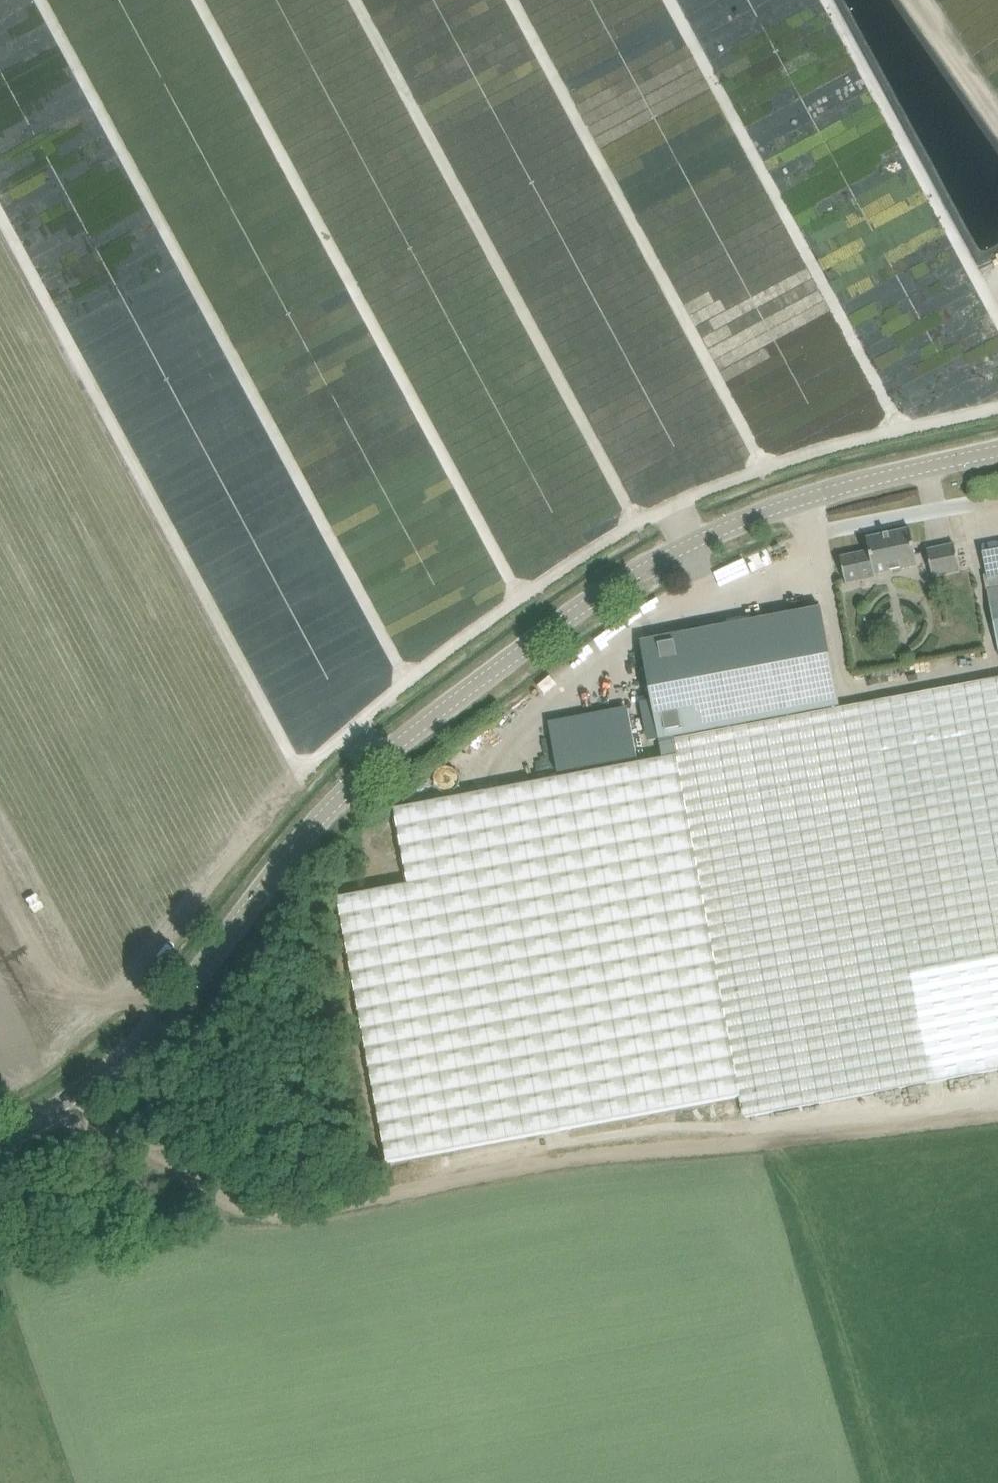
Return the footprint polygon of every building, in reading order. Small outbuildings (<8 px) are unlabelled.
[(869,551),(840,557),(846,583),(876,577),(875,574),(918,565),(910,529),(866,538),(869,551)] [(954,544),(927,550),(933,577),(960,572),(954,544)] [(985,576),(997,646),(997,554),(984,556),(988,575),(985,576)] [(660,742),(673,739),(840,708),(821,607),(641,641),(660,742)] [(697,872),(738,1096),(742,1117),(997,1070),(997,678),(840,708),(673,739),(676,756),(697,872)] [(628,711),(549,726),(558,773),(637,758),(628,711)] [(697,872),(676,756),(395,808),(409,884),(338,898),(388,1162),(738,1096),(697,872)]
